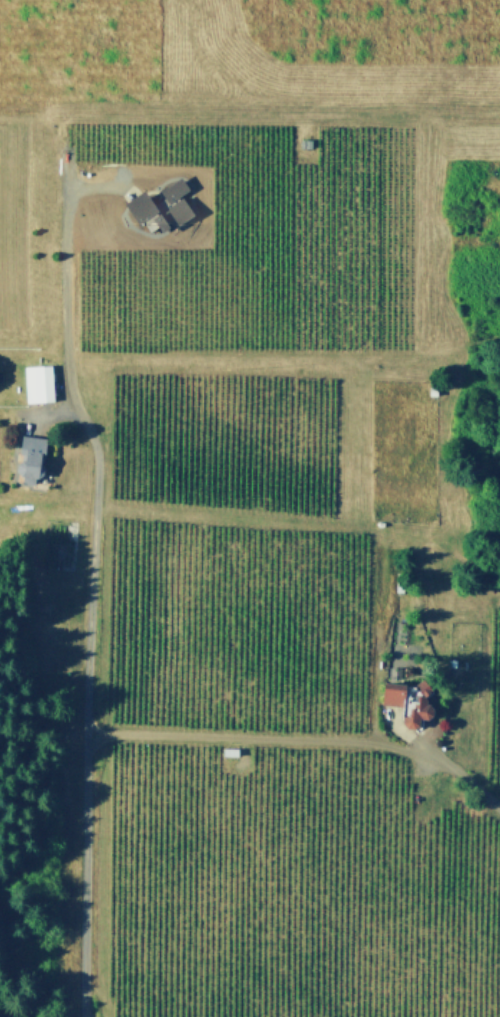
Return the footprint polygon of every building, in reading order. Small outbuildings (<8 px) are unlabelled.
[(303,139),(317,138),(317,147),(304,148),(303,139)] [(189,213),(179,195),(187,190),(179,176),(156,190),(159,196),(148,202),(141,189),(119,202),(132,224),(140,220),(149,236),(189,213)] [(27,366),(55,364),(58,401),(29,403),(27,366)] [(433,381),(441,380),(442,396),(433,396),(433,381)] [(31,462),(31,455),(23,455),(25,435),(50,437),(49,457),(44,457),(44,466),(46,466),(48,468),(48,472),(47,475),(45,477),(43,477),(43,478),(39,478),(38,483),(26,482),(27,476),(24,474),(22,471),(22,468),(23,465),(25,462),(28,462),(31,462)] [(400,572),(408,572),(408,593),(400,593),(400,572)] [(414,684),(418,684),(428,676),(438,688),(432,693),(432,703),(433,703),(436,704),(438,707),(438,710),(437,713),(435,715),(432,716),(431,716),(426,716),(425,719),(423,723),(420,725),(416,726),(412,725),(409,722),(407,719),(407,715),(405,715),(405,706),(410,706),(408,704),(386,703),(388,681),(414,682),(414,684)]
